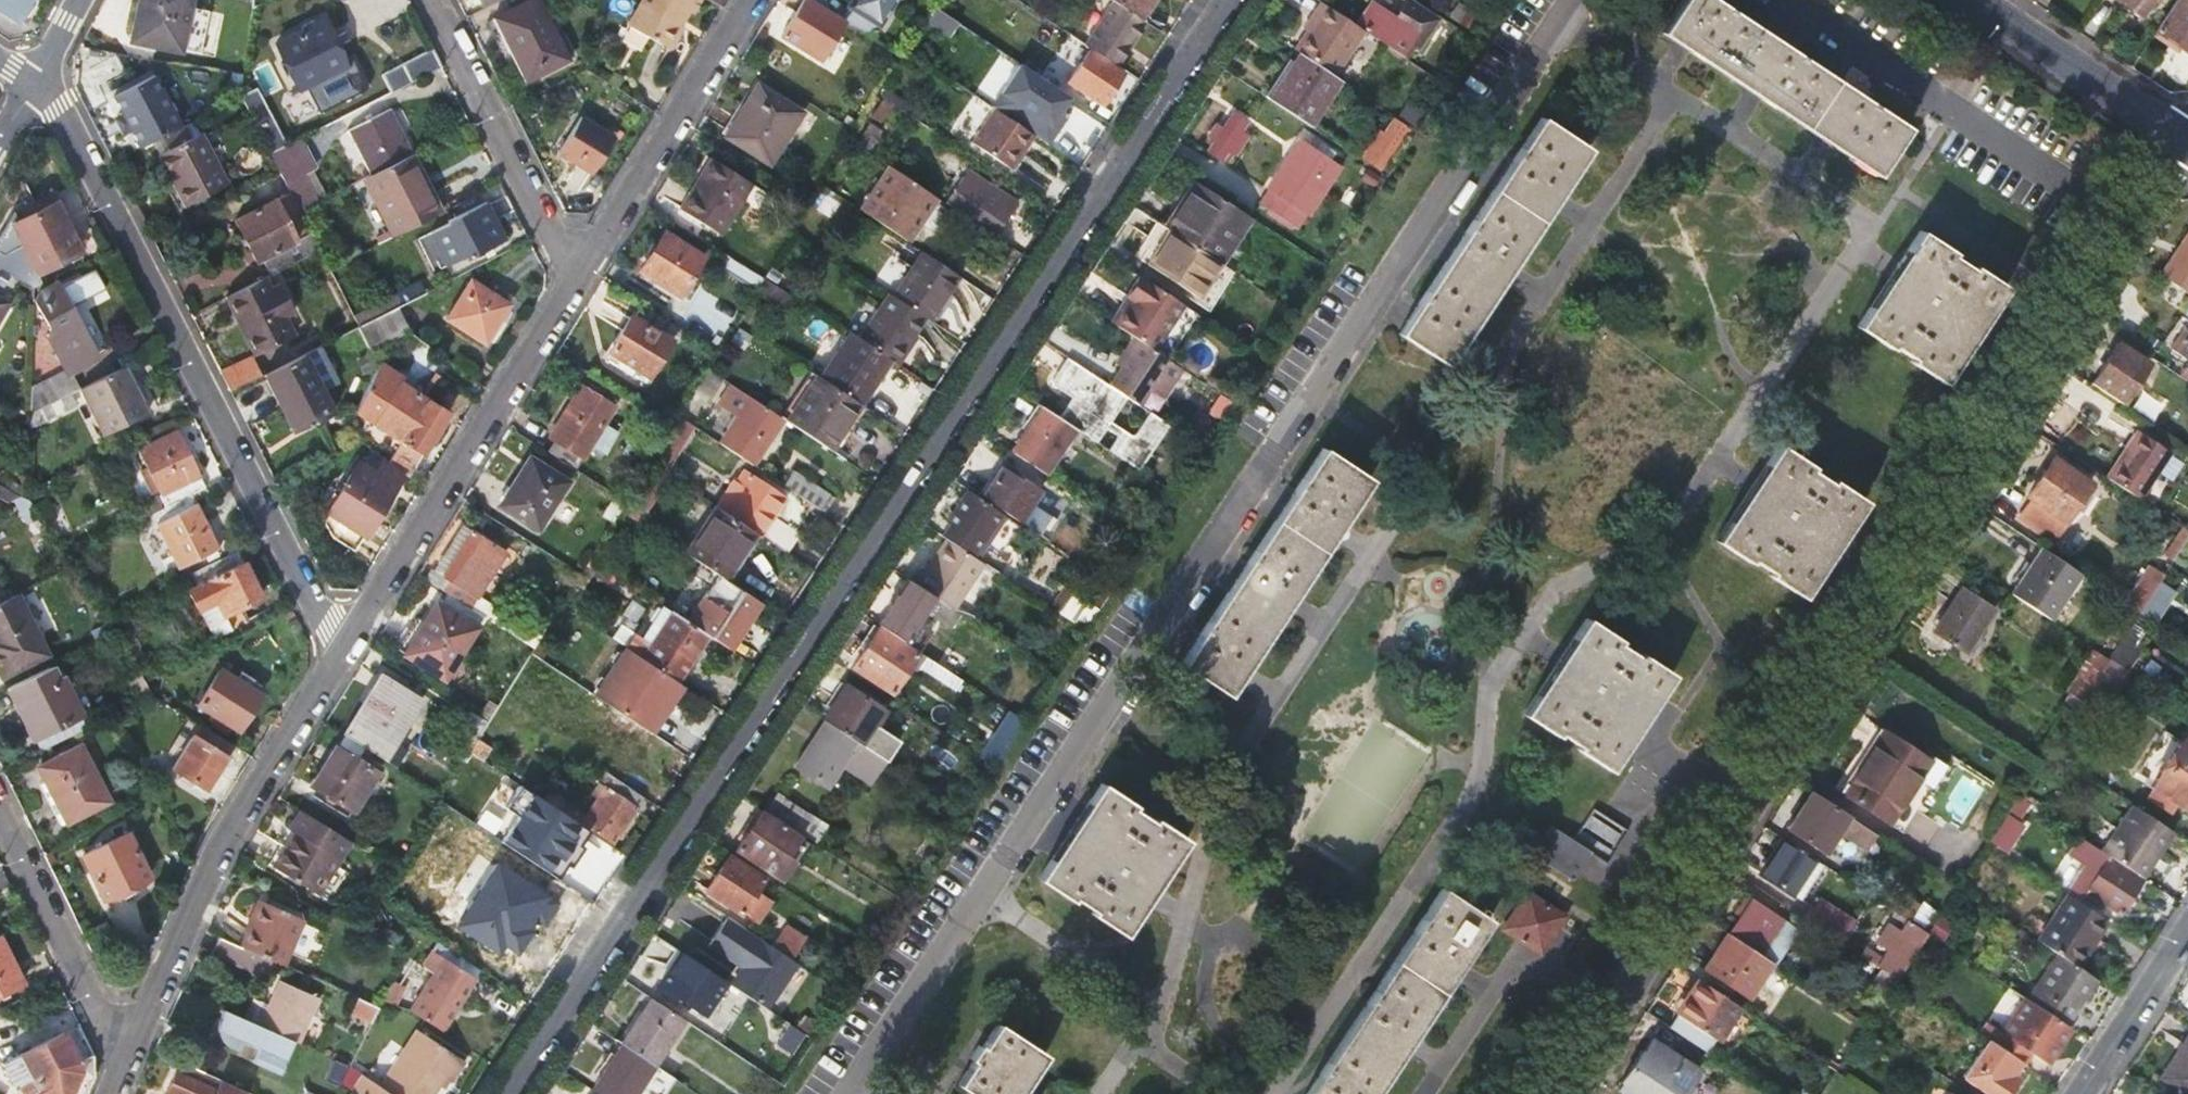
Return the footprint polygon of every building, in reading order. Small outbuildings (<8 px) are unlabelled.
[(21,17),(30,0),(0,0),(0,6),(21,17)] [(136,39),(201,53),(210,10),(190,7),(191,0),(145,0),(136,39)] [(485,10),(504,0),(480,0),(485,10)] [(525,82),(566,61),(535,0),(530,0),(493,19),(525,82)] [(622,29),(663,55),(676,33),(672,30),(682,17),(687,20),(698,3),(692,0),(641,0),(622,29)] [(717,15),(726,0),(692,0),(698,3),(717,15)] [(781,36),(820,60),(844,21),(840,18),(811,0),(802,0),(781,36)] [(850,6),(848,4),(840,18),(844,21),(873,39),(883,24),(881,24),(896,0),(854,0),(850,6)] [(1115,1),(1140,17),(1151,0),(1113,0),(1115,1)] [(1396,52),(1405,40),(1416,47),(1435,17),(1410,0),(1404,0),(1393,17),(1374,4),(1358,27),(1362,30),(1396,52)] [(1874,176),(1906,128),(1710,0),(1677,0),(1659,28),(1670,36),(1689,48),(1686,51),(1729,80),(1731,76),(1743,84),(1762,96),(1759,100),(1803,128),(1805,125),(1818,133),(1833,143),(1831,147),(1874,176)] [(2143,12),(2150,0),(2123,0),(2143,12)] [(2154,35),(2187,56),(2187,0),(2178,0),(2154,35)] [(1115,1),(1087,45),(1118,65),(1146,21),(1140,17),(1115,1)] [(1358,27),(1320,3),(1302,32),(1305,34),(1294,51),(1298,53),(1333,76),(1362,30),(1358,27)] [(1473,28),(1482,15),(1471,7),(1462,21),(1473,28)] [(277,44),(300,91),(346,67),(332,38),(336,34),(331,25),(326,24),(324,20),(318,23),(313,21),(304,25),(303,32),(277,44)] [(432,48),(382,74),(392,92),(442,67),(432,48)] [(892,51),(884,64),(897,71),(904,59),(892,51)] [(1264,95),(1269,98),(1311,125),(1341,81),(1333,76),(1298,53),(1293,61),(1288,59),(1264,95)] [(1094,54),(1072,85),(1102,105),(1123,72),(1094,54)] [(1012,120),(1048,144),(1058,128),(1052,124),(1059,113),(1070,95),(1021,63),(992,106),(1012,120)] [(116,96),(142,147),(163,136),(178,129),(183,126),(157,76),(136,86),(116,96)] [(767,165),(799,112),(755,85),(741,106),(747,110),(728,141),(767,165)] [(747,110),(741,106),(723,137),(728,141),(747,110)] [(388,109),(347,129),(370,174),(406,155),(411,153),(388,109)] [(1222,158),(1248,119),(1234,110),(1223,127),(1216,122),(1211,132),(1216,136),(1208,149),(1222,158)] [(1052,124),(1058,128),(1065,117),(1059,113),(1052,124)] [(1380,169),(1410,126),(1392,113),(1362,156),(1380,169)] [(578,117),(556,154),(590,176),(613,140),(578,117)] [(256,127),(271,155),(286,147),(273,118),(256,127)] [(1542,118),(1397,336),(1441,365),(1451,351),(1461,335),(1465,338),(1493,295),(1489,293),(1499,278),(1510,262),(1513,265),(1542,221),(1539,219),(1548,205),(1557,191),(1561,193),(1590,150),(1542,118)] [(1012,120),(990,153),(1029,178),(1050,145),(1048,144),(1012,120)] [(178,129),(163,136),(169,147),(183,139),(178,129)] [(156,154),(183,208),(224,186),(196,133),(183,139),(169,147),(156,154)] [(271,155),(280,173),(286,184),(318,168),(302,139),(286,147),(271,155)] [(1301,139),(1260,202),(1299,228),(1341,165),(1301,139)] [(363,177),(393,235),(440,211),(429,189),(425,191),(406,155),(370,174),(363,177)] [(719,234),(751,182),(716,160),(695,193),(692,191),(680,210),(719,234)] [(890,165),(861,210),(907,240),(936,195),(890,165)] [(956,189),(976,202),(966,215),(987,228),(1007,195),(968,170),(956,189)] [(1180,204),(1166,226),(1171,229),(1221,262),(1250,216),(1202,185),(1187,208),(1180,204)] [(292,196),(299,209),(315,202),(307,188),(292,196)] [(296,239),(267,255),(274,268),(318,245),(299,209),(292,196),(290,191),(275,198),(296,239)] [(234,220),(256,260),(267,255),(296,239),(275,198),(234,220)] [(20,217),(15,208),(0,233),(0,242),(7,247),(18,245),(30,272),(78,247),(53,200),(20,217)] [(445,219),(465,257),(503,238),(484,200),(445,219)] [(1149,263),(1200,298),(1223,263),(1221,262),(1171,229),(1149,263)] [(1890,279),(1858,329),(1890,351),(1892,348),(1912,361),(1910,365),(1941,386),(2008,289),(1922,231),(1910,250),(1913,252),(1901,271),(1894,282),(1890,279)] [(664,232),(639,271),(680,296),(704,256),(664,232)] [(2187,296),(2187,235),(2160,276),(2187,296)] [(924,251),(895,297),(926,318),(931,321),(962,275),(924,251)] [(726,256),(720,265),(740,277),(746,268),(726,256)] [(1132,299),(1116,325),(1132,336),(1139,340),(1150,347),(1181,301),(1139,274),(1126,295),(1132,299)] [(230,293),(259,353),(298,334),(295,326),(305,321),(285,282),(271,289),(264,276),(230,293)] [(474,277),(448,319),(486,342),(511,300),(474,277)] [(92,355),(53,282),(40,290),(34,299),(50,330),(44,333),(64,368),(64,369),(92,355)] [(890,294),(861,340),(889,358),(897,363),(926,318),(895,297),(890,294)] [(10,301),(0,295),(0,317),(10,301)] [(1126,295),(1108,320),(1116,325),(1132,299),(1126,295)] [(1181,301),(1150,347),(1164,357),(1194,310),(1181,301)] [(632,316),(608,354),(646,377),(670,339),(676,343),(684,331),(641,304),(634,317),(632,316)] [(358,323),(371,348),(385,340),(373,316),(358,323)] [(2170,347),(2187,358),(2187,320),(2170,347)] [(849,332),(820,377),(860,403),(889,358),(861,340),(849,332)] [(1132,336),(1114,364),(1121,369),(1139,340),(1132,336)] [(1121,369),(1109,386),(1126,396),(1137,403),(1166,358),(1164,357),(1150,347),(1139,340),(1121,369)] [(264,372),(295,434),(313,426),(336,413),(330,403),(324,390),(338,382),(318,344),(264,371),(264,372)] [(2119,344),(2091,386),(2122,406),(2149,364),(2119,344)] [(255,354),(220,371),(229,389),(264,372),(264,371),(255,354)] [(1071,398),(1058,417),(1076,429),(1095,441),(1104,429),(1115,436),(1107,449),(1138,469),(1168,424),(1148,410),(1131,437),(1109,422),(1126,396),(1109,386),(1065,357),(1048,383),(1071,398)] [(356,414),(402,441),(387,466),(409,479),(449,415),(428,402),(399,384),(403,378),(378,361),(357,410),(356,414)] [(76,386),(99,432),(145,409),(121,363),(76,386)] [(30,387),(29,410),(74,387),(64,369),(64,368),(30,387)] [(816,375),(786,420),(831,450),(861,404),(860,403),(820,377),(816,375)] [(582,385),(550,436),(556,440),(548,453),(575,470),(614,406),(582,385)] [(741,418),(723,445),(756,466),(786,420),(735,387),(723,406),(741,418)] [(1225,396),(1213,415),(1223,422),(1236,403),(1225,396)] [(1043,407),(1013,452),(1047,474),(1076,429),(1058,417),(1043,407)] [(673,427),(651,462),(664,471),(694,425),(679,416),(673,427)] [(137,451),(159,496),(165,508),(191,495),(204,489),(176,432),(137,451)] [(2138,433),(2108,479),(2141,501),(2171,454),(2138,433)] [(1746,497),(1716,543),(1749,565),(1751,562),(1771,575),(1769,579),(1801,600),(1863,504),(1778,448),(1765,467),(1769,470),(1758,486),(1750,499),(1746,497)] [(1323,449),(1179,667),(1223,696),(1232,683),(1243,666),(1247,669),(1275,626),(1271,624),(1280,611),(1291,593),(1295,595),(1324,552),(1320,550),(1327,539),(1339,522),(1342,524),(1371,481),(1323,449)] [(530,459),(500,505),(538,530),(568,484),(530,459)] [(2053,459),(2027,497),(2032,500),(2021,517),(2049,535),(2059,518),(2066,522),(2091,484),(2053,459)] [(984,494),(1022,520),(1043,488),(1005,464),(984,494)] [(743,482),(725,511),(755,530),(788,552),(802,531),(774,513),(786,495),(744,468),(738,478),(743,482)] [(785,484),(822,508),(831,495),(794,470),(785,484)] [(355,471),(327,513),(365,539),(393,496),(355,471)] [(27,489),(27,497),(30,503),(43,496),(37,484),(27,489)] [(998,510),(968,491),(939,533),(949,540),(961,548),(965,541),(979,520),(988,526),(998,510)] [(151,515),(177,567),(217,547),(191,495),(165,508),(151,515)] [(159,496),(139,505),(145,517),(151,515),(165,508),(159,496)] [(715,504),(684,551),(717,573),(725,578),(755,530),(725,511),(715,504)] [(472,530),(444,575),(451,580),(443,591),(471,609),(507,552),(472,530)] [(924,569),(915,582),(936,596),(956,608),(985,563),(961,548),(949,540),(927,571),(924,569)] [(2041,549),(2010,595),(2049,620),(2080,575),(2041,549)] [(184,590),(207,637),(240,620),(235,609),(259,597),(236,550),(187,574),(192,586),(184,590)] [(717,573),(687,620),(708,634),(729,648),(760,601),(725,578),(717,573)] [(1100,578),(1088,596),(1098,603),(1110,583),(1100,578)] [(900,594),(881,624),(907,642),(936,596),(915,582),(913,581),(903,595),(900,594)] [(2137,586),(2125,605),(2138,614),(2151,595),(2137,586)] [(1962,588),(1932,633),(1965,655),(1995,610),(1962,588)] [(1,675),(45,653),(15,593),(0,601),(0,674),(1,675)] [(660,602),(630,649),(640,656),(672,610),(660,602)] [(445,679),(476,629),(439,606),(426,626),(422,624),(404,652),(445,679)] [(672,610),(640,656),(677,680),(708,634),(687,620),(672,610)] [(2138,614),(2124,636),(2145,650),(2159,628),(2138,614)] [(1556,673),(1524,721),(1558,743),(1561,740),(1581,753),(1578,757),(1610,778),(1675,682),(1587,624),(1575,643),(1579,645),(1559,675),(1556,673)] [(920,653),(880,626),(854,666),(893,693),(920,653)] [(627,647),(595,695),(637,723),(645,728),(677,680),(640,656),(630,649),(627,647)] [(2127,672),(2108,659),(2078,705),(2097,718),(2127,672)] [(957,675),(935,660),(926,674),(948,689),(957,675)] [(21,702),(45,749),(89,726),(64,677),(60,679),(52,665),(7,687),(16,704),(21,702)] [(196,709),(238,734),(261,695),(219,670),(196,709)] [(381,675),(345,735),(384,760),(421,699),(381,675)] [(848,683),(826,718),(888,759),(900,740),(876,723),(886,709),(848,683)] [(487,723),(469,752),(477,757),(508,707),(500,702),(487,723)] [(1013,712),(998,734),(1011,743),(1026,721),(1013,712)] [(1855,754),(1909,790),(1929,761),(1874,725),(1855,754)] [(172,770),(205,791),(232,748),(199,727),(172,770)] [(2144,775),(2154,782),(2144,797),(2163,808),(2167,800),(2187,814),(2187,729),(2162,768),(2153,762),(2144,775)] [(983,757),(996,766),(1011,743),(998,734),(983,757)] [(821,739),(786,794),(782,791),(770,809),(798,827),(817,797),(825,802),(852,758),(821,739)] [(337,746),(312,785),(353,811),(377,771),(337,746)] [(39,767),(66,822),(108,802),(82,747),(39,767)] [(1833,788),(1887,824),(1909,790),(1855,754),(1833,788)] [(1932,791),(1947,762),(1934,755),(1919,784),(1932,791)] [(606,772),(583,810),(579,808),(580,805),(549,785),(541,795),(577,819),(578,816),(614,841),(643,797),(606,772)] [(484,773),(465,803),(484,815),(493,800),(488,797),(498,782),(484,773)] [(1097,784),(1032,879),(1118,938),(1131,920),(1127,917),(1129,914),(1147,888),(1151,890),(1183,843),(1149,820),(1146,823),(1126,809),(1129,806),(1097,784)] [(1809,790),(1786,827),(1824,853),(1829,845),(1835,849),(1839,843),(1833,839),(1849,817),(1809,790)] [(2017,797),(2006,814),(2017,822),(2029,805),(2017,797)] [(2130,806),(2100,852),(2107,857),(2108,858),(2134,875),(2140,879),(2153,858),(2170,833),(2130,806)] [(288,848),(275,872),(321,896),(338,863),(341,864),(352,843),(302,812),(289,836),(297,840),(292,850),(288,848)] [(739,850),(785,880),(795,863),(788,858),(801,838),(763,814),(739,850)] [(1590,814),(1569,845),(1588,858),(1587,859),(1602,869),(1624,836),(1590,814)] [(1547,831),(1528,859),(1569,886),(1587,859),(1588,858),(1569,845),(1547,831)] [(79,853),(102,898),(148,876),(126,832),(79,853)] [(2117,915),(2139,881),(2106,859),(2107,857),(2100,852),(2097,850),(2077,837),(2064,857),(2080,868),(2067,888),(2090,903),(2093,899),(2100,904),(2117,915)] [(1784,840),(1762,874),(1791,893),(1813,859),(1784,840)] [(517,852),(475,916),(509,939),(550,874),(517,852)] [(772,884),(731,857),(708,892),(750,919),(752,916),(760,921),(763,916),(768,920),(778,904),(765,895),(772,884)] [(1302,1093),(1372,1093),(1388,1070),(1385,1067),(1394,1053),(1405,1037),(1409,1039),(1437,996),(1434,993),(1442,981),(1452,965),(1456,968),(1485,924),(1436,892),(1302,1093)] [(2064,895),(2034,940),(2056,955),(2068,963),(2088,934),(2095,938),(2105,922),(2064,895)] [(1522,897),(1497,935),(1532,958),(1558,920),(1522,897)] [(250,913),(236,946),(271,961),(291,915),(252,898),(247,912),(250,913)] [(1813,907),(1805,920),(1842,945),(1856,924),(1818,899),(1813,907)] [(2100,904),(2093,899),(2090,903),(2097,908),(2100,904)] [(1922,901),(1911,918),(1924,927),(1935,910),(1922,901)] [(1753,902),(1730,936),(1757,954),(1780,920),(1753,902)] [(1854,953),(1896,980),(1926,934),(1905,920),(1882,954),(1862,942),(1854,953)] [(792,932),(785,944),(805,957),(812,946),(792,932)] [(1706,969),(1748,997),(1771,963),(1757,954),(1730,936),(1728,934),(1706,969)] [(211,954),(266,978),(273,962),(271,961),(236,946),(219,938),(211,954)] [(763,941),(735,987),(768,1009),(797,963),(780,952),(763,941)] [(797,963),(800,965),(805,957),(785,944),(780,952),(797,963)] [(30,1000),(6,951),(0,954),(0,1015),(30,1000)] [(659,986),(706,1016),(728,982),(682,952),(659,986)] [(442,1032),(475,979),(433,954),(424,968),(435,974),(411,1013),(442,1032)] [(2056,955),(2026,1000),(2061,1023),(2090,977),(2068,963),(2056,955)] [(1699,979),(1668,1026),(1706,1051),(1736,1004),(1699,979)] [(277,982),(258,1027),(294,1042),(298,1044),(317,999),(277,982)] [(405,987),(393,982),(383,1002),(396,1007),(405,987)] [(2023,998),(1999,1035),(1982,1024),(1975,1033),(1985,1040),(2006,1053),(2012,1043),(2028,1054),(2044,1064),(2068,1028),(2061,1023),(2026,1000),(2023,998)] [(359,999),(352,1013),(372,1022),(380,1008),(359,999)] [(665,1007),(635,1050),(667,1071),(697,1028),(665,1007)] [(257,1051),(251,1065),(280,1077),(294,1042),(258,1027),(222,1011),(214,1029),(214,1030),(214,1031),(214,1032),(213,1033),(213,1034),(213,1035),(213,1036),(213,1037),(214,1038),(214,1039),(214,1040),(215,1040),(215,1041),(216,1042),(216,1043),(217,1043),(218,1044),(219,1045),(220,1045),(221,1046),(238,1053),(242,1044),(257,1051)] [(1013,1089),(1017,1092),(1038,1059),(991,1027),(950,1088),(960,1093),(1010,1093),(1013,1089)] [(354,1091),(358,1093),(433,1093),(439,1085),(434,1081),(438,1075),(451,1083),(465,1062),(418,1031),(381,1088),(363,1077),(354,1091)] [(12,1084),(14,1082),(22,1093),(70,1093),(80,1073),(79,1061),(63,1034),(2,1064),(12,1084)] [(2160,1081),(2180,1093),(2187,1093),(2187,1035),(2160,1081)] [(1650,1039),(1642,1052),(1640,1050),(1640,1051),(1620,1081),(1622,1082),(1618,1089),(1626,1093),(1685,1093),(1700,1072),(1650,1039)] [(369,1073),(378,1080),(403,1047),(393,1040),(369,1073)] [(1962,1078),(1985,1093),(2013,1093),(2015,1091),(2009,1087),(2011,1084),(2007,1082),(2020,1063),(2006,1053),(1985,1040),(1962,1078)] [(592,1089),(599,1093),(641,1093),(648,1084),(656,1088),(667,1071),(635,1050),(623,1042),(592,1089)] [(2006,1053),(2020,1063),(2022,1064),(2028,1054),(2012,1043),(2006,1053)] [(70,1093),(88,1093),(96,1076),(96,1060),(94,1055),(79,1061),(80,1073),(70,1093)] [(221,1082),(180,1064),(176,1074),(216,1091),(221,1082)] [(363,1077),(349,1067),(341,1083),(354,1091),(363,1077)] [(176,1074),(167,1093),(244,1093),(245,1092),(221,1082),(216,1091),(176,1074)]
